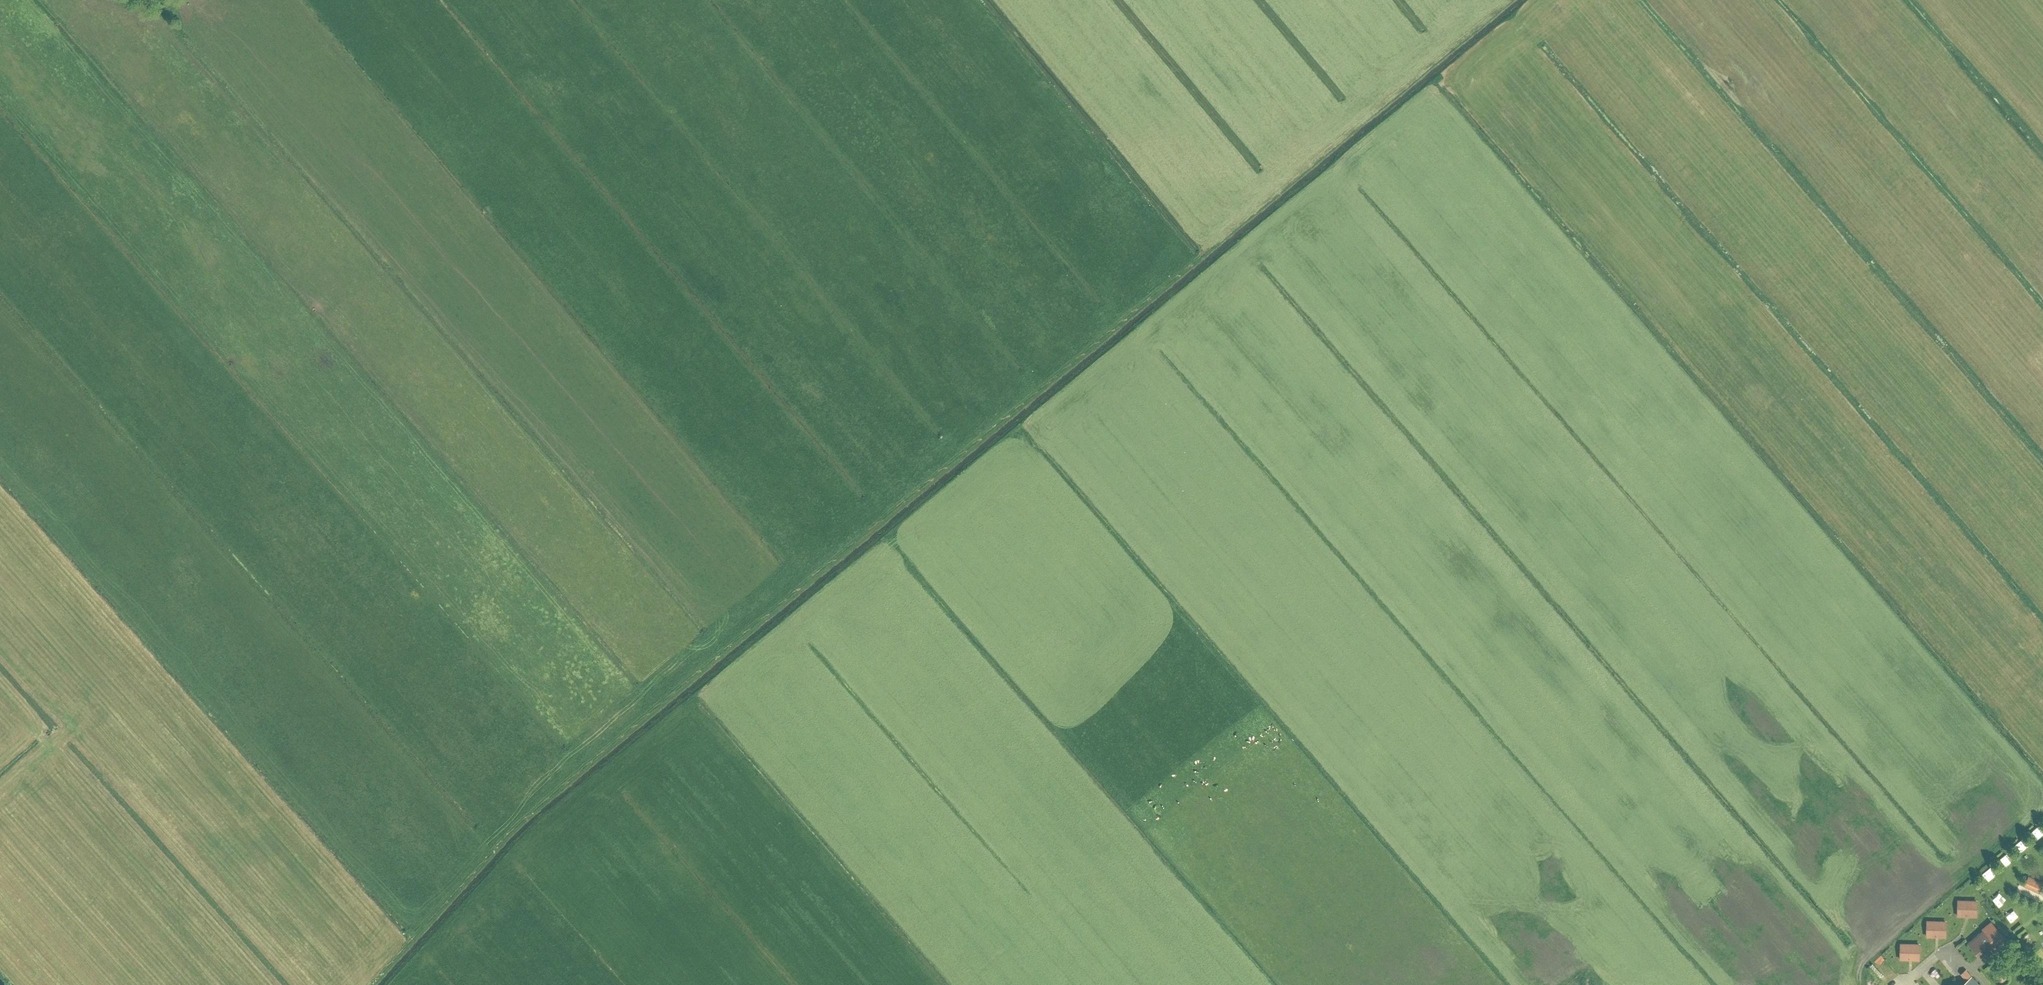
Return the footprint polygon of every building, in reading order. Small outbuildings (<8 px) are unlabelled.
[(1962,915),(1977,915),(1978,902),(1962,901),(1962,915)] [(1947,922),(1931,922),(1931,936),(1946,936),(1947,922)] [(1980,958),(1997,944),(1984,929),(1968,943),(1980,958)] [(1904,958),(1920,959),(1920,945),(1905,945),(1904,958)] [(1853,964),(1857,974),(1870,969),(1866,959),(1853,964)] [(1556,974),(1549,978),(1552,983),(1558,979),(1556,974)] [(1972,977),(1963,984),(1979,984),(1972,977)]
